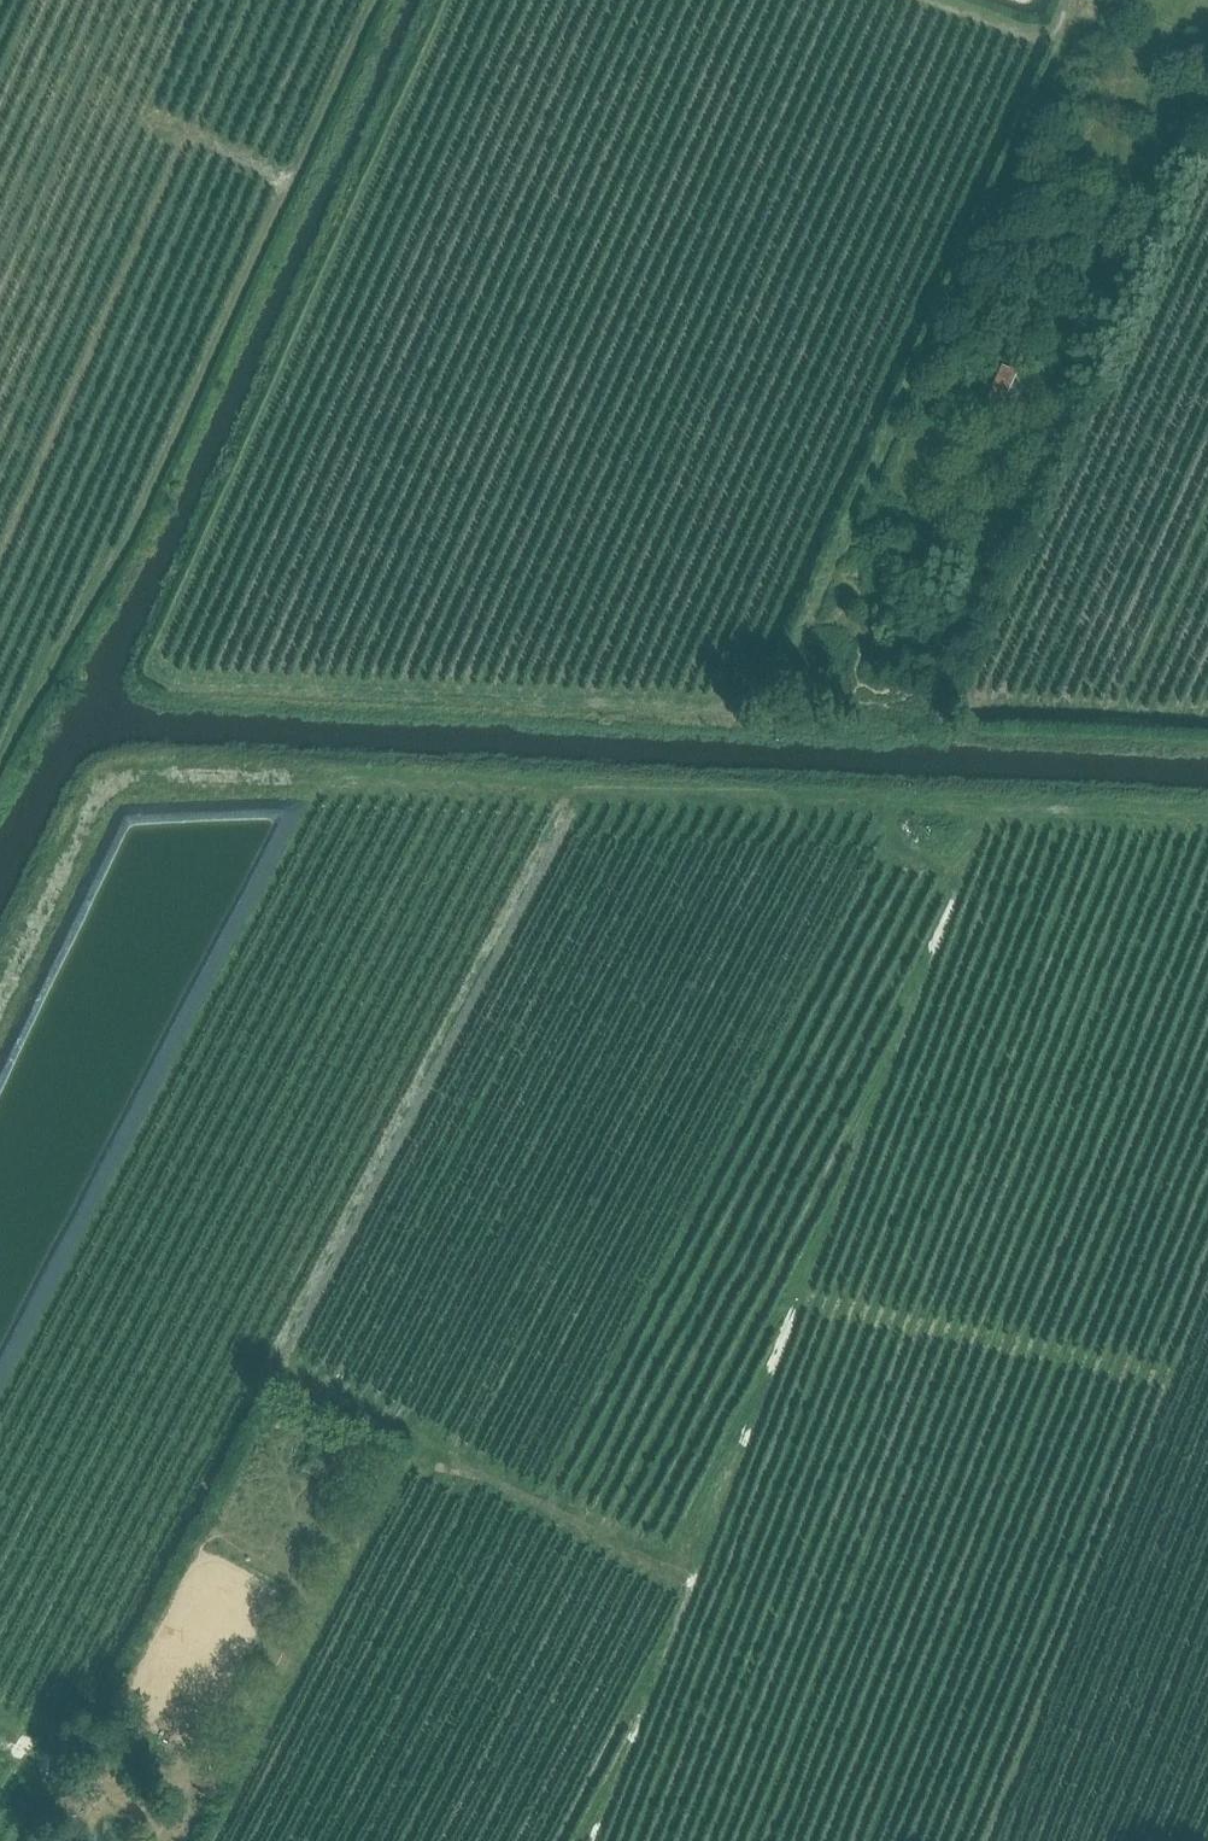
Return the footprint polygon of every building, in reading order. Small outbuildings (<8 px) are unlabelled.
[(1001,411),(1017,374),(1002,367),(985,404),(1001,411)]
